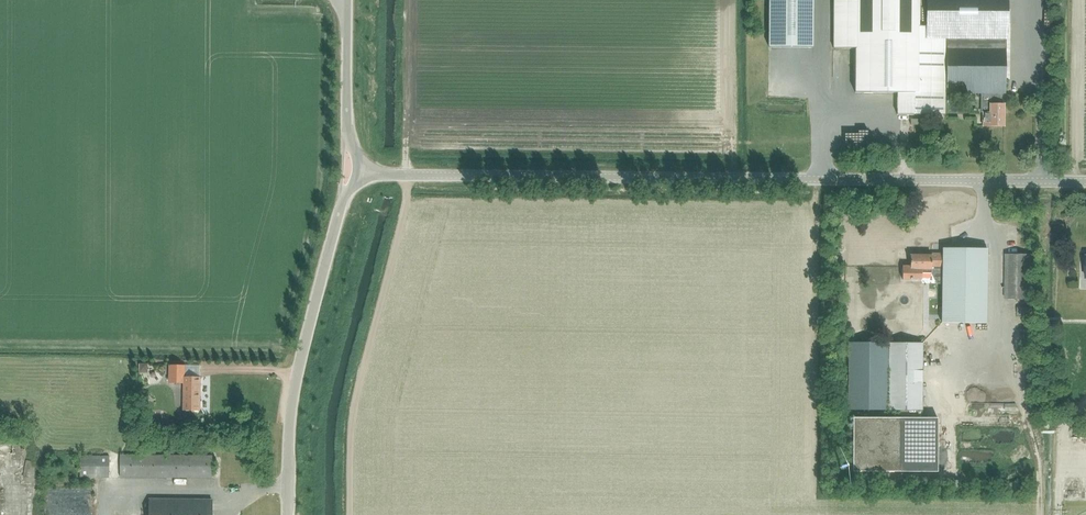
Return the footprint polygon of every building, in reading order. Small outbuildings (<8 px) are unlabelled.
[(768,47),(813,48),(813,0),(769,0),(768,47)] [(834,48),(856,49),(855,92),(897,93),(897,114),(944,115),(944,93),(991,93),(991,104),(989,104),(989,112),(983,112),(982,127),(989,126),(1003,126),(1003,104),(1001,104),(1001,93),(1005,93),(1005,54),(1005,0),(834,0),(834,48)] [(936,284),(942,284),(942,322),(987,322),(987,248),(979,248),(979,247),(973,247),(973,248),(942,248),(942,255),(910,255),(910,266),(902,266),(902,280),(912,280),(912,278),(921,278),(921,273),(931,273),(936,284)] [(1031,300),(1032,255),(1005,254),(1004,299),(1031,300)] [(922,410),(923,343),(848,342),(848,410),(900,410),(922,410)] [(184,366),(169,365),(169,383),(183,383),(183,394),(200,394),(200,378),(184,377),(184,366)] [(200,394),(183,394),(183,409),(182,409),(182,410),(200,410),(199,410),(200,394)] [(922,410),(900,410),(900,418),(853,418),(852,472),(937,472),(937,418),(922,418),(922,410)] [(109,478),(109,456),(80,455),(80,478),(109,478)] [(212,478),(212,455),(120,455),(119,477),(212,478)] [(149,514),(211,514),(212,499),(149,499),(149,514)]
